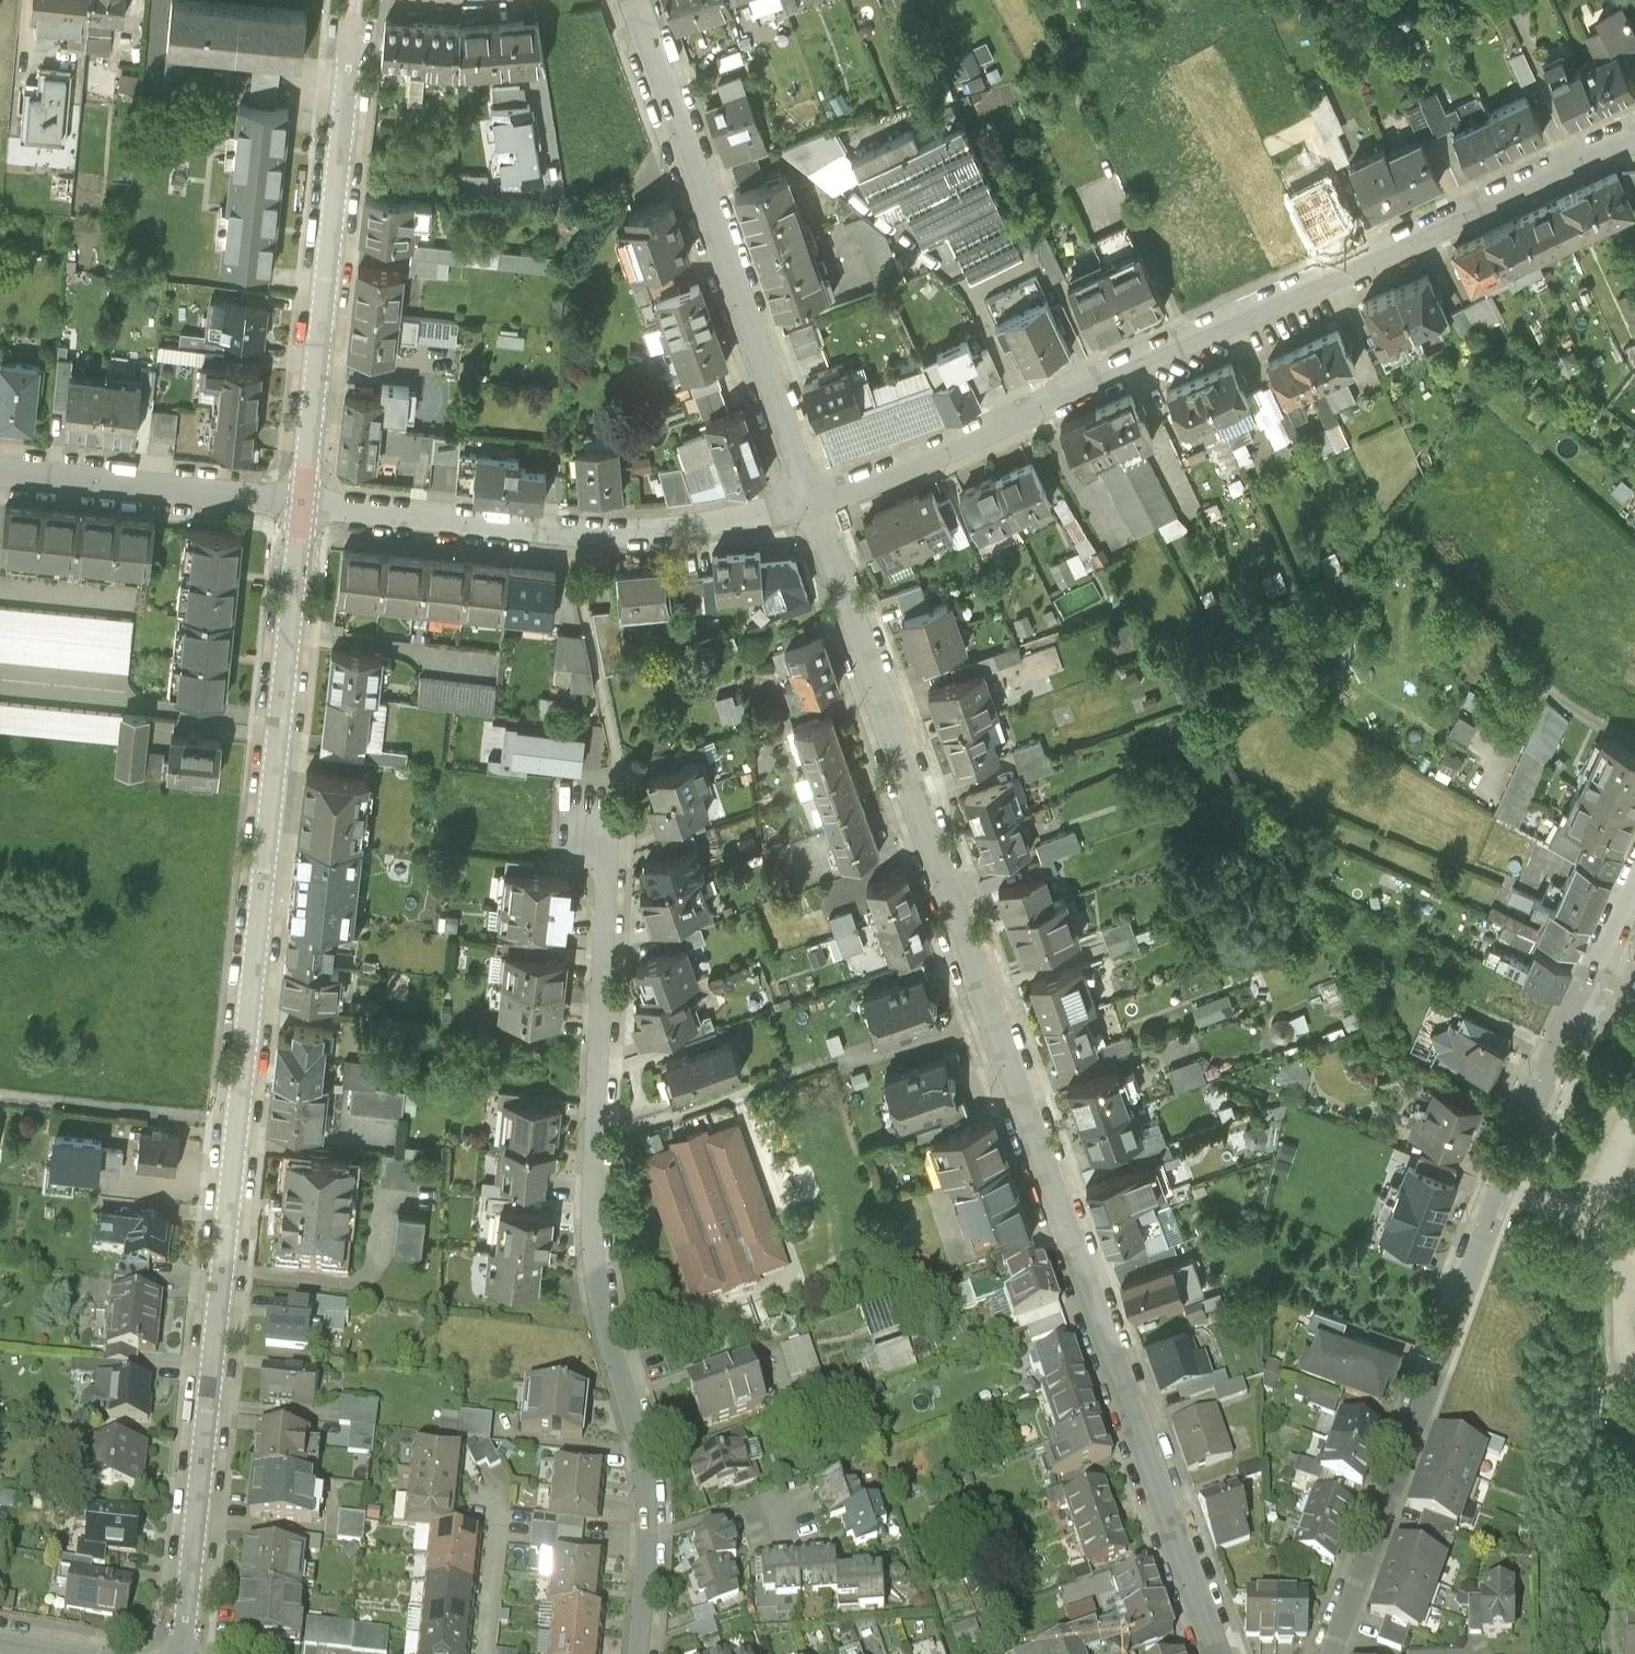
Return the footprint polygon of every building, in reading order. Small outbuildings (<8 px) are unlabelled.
[(54,22),(71,24),(69,44),(86,45),(88,23),(88,13),(90,0),(33,0),(31,20),(37,20),(36,33),(41,33),(46,33),(54,26),(54,22)] [(88,13),(124,16),(126,0),(90,0),(88,13)] [(164,74),(199,77),(201,49),(235,52),(239,5),(186,0),(170,0),(164,74)] [(731,6),(729,0),(667,0),(676,26),(731,6)] [(1504,9),(1523,0),(1500,0),(1504,9)] [(306,11),(239,5),(235,52),(253,54),(281,56),(302,58),(306,11)] [(1598,57),(1581,65),(1599,104),(1634,88),(1616,50),(1634,41),(1634,39),(1626,19),(1629,18),(1627,15),(1624,17),(1619,6),(1597,17),(1601,26),(1587,33),(1598,57)] [(380,59),(423,64),(427,23),(385,19),(380,59)] [(538,20),(460,26),(459,71),(545,65),(538,20)] [(110,25),(88,23),(86,45),(85,57),(98,58),(100,37),(108,38),(110,25)] [(460,26),(427,23),(423,64),(422,68),(459,71),(460,26)] [(993,57),(985,41),(973,46),(981,63),(993,57)] [(1523,49),(1508,55),(1520,81),(1534,75),(1523,49)] [(970,50),(950,59),(959,79),(979,69),(970,50)] [(253,54),(247,105),(275,108),(281,56),(253,54)] [(1567,118),(1599,104),(1581,65),(1568,71),(1561,55),(1543,63),(1567,118)] [(21,137),(65,140),(71,70),(40,68),(38,89),(25,88),(21,137)] [(726,168),(732,166),(757,158),(767,154),(739,74),(717,82),(724,102),(706,108),(726,168)] [(490,89),(491,108),(529,106),(527,86),(490,89)] [(1334,160),(1347,154),(1332,121),(1339,117),(1325,87),(1305,96),(1334,160)] [(1428,134),(1445,126),(1429,91),(1404,102),(1420,136),(1428,134)] [(1488,112),(1489,114),(1504,147),(1542,129),(1525,94),(1488,112)] [(237,104),(229,185),(278,190),(287,110),(275,108),(247,105),(237,104)] [(542,105),(529,106),(491,108),(503,183),(553,179),(542,105)] [(912,129),(853,159),(861,175),(874,202),(923,241),(948,229),(969,274),(1022,249),(962,123),(961,123),(954,108),(923,122),(930,137),(918,143),(912,129)] [(1468,163),(1504,147),(1489,114),(1465,125),(1464,123),(1452,128),(1468,163)] [(1420,136),(1386,151),(1406,193),(1439,177),(1420,136)] [(1372,209),(1406,193),(1386,151),(1384,146),(1350,162),(1372,209)] [(853,159),(843,150),(806,171),(832,192),(861,175),(853,159)] [(765,182),(757,158),(732,166),(741,191),(765,182)] [(1621,168),(1627,182),(1630,189),(1632,194),(1634,193),(1634,168),(1621,168)] [(1614,170),(1582,186),(1600,224),(1632,209),(1624,191),(1630,189),(1627,182),(1621,185),(1614,170)] [(735,193),(756,253),(804,236),(783,176),(765,182),(741,191),(735,193)] [(1292,195),(1313,236),(1347,219),(1325,178),(1292,195)] [(269,270),(278,190),(229,185),(221,265),(269,270)] [(1582,186),(1549,201),(1568,239),(1600,224),(1582,186)] [(431,202),(365,195),(361,239),(410,244),(410,243),(427,244),(431,202)] [(619,227),(635,273),(668,261),(688,255),(669,200),(627,214),(631,224),(619,227)] [(1549,201),(1517,215),(1534,254),(1555,245),(1568,239),(1549,201)] [(862,215),(841,223),(849,241),(857,238),(875,292),(902,282),(885,234),(862,215)] [(1517,215),(1484,230),(1501,270),(1534,254),(1517,215)] [(1091,239),(1102,264),(1138,247),(1126,222),(1091,239)] [(1480,280),(1501,270),(1484,230),(1453,245),(1472,284),(1480,280)] [(1051,280),(1063,274),(1045,234),(1033,239),(1051,280)] [(825,296),(804,236),(756,253),(778,313),(825,296)] [(410,244),(408,272),(437,275),(438,261),(555,273),(556,258),(427,244),(410,243),(410,244)] [(1555,245),(1534,254),(1539,266),(1560,256),(1555,245)] [(1138,247),(1102,264),(1128,320),(1164,303),(1138,247)] [(1534,254),(1501,270),(1509,285),(1519,280),(1521,285),(1543,274),(1539,266),(1534,254)] [(639,305),(657,299),(656,298),(679,290),(668,261),(635,273),(629,275),(639,305)] [(1092,336),(1128,320),(1102,264),(1066,280),(1092,336)] [(358,267),(353,310),(397,315),(401,272),(358,267)] [(1487,295),(1509,285),(1501,270),(1480,280),(1487,295)] [(1427,271),(1395,286),(1413,324),(1431,315),(1445,309),(1437,292),(1443,289),(1438,278),(1432,280),(1427,271)] [(984,302),(995,323),(1045,299),(1035,278),(984,302)] [(650,352),(672,344),(714,330),(698,283),(679,290),(656,298),(657,299),(666,324),(643,332),(650,352)] [(1382,338),(1413,324),(1395,286),(1364,300),(1368,309),(1362,311),(1368,323),(1374,321),(1379,332),(1382,338)] [(1487,295),(1463,306),(1473,330),(1498,318),(1487,295)] [(1069,348),(1045,299),(995,323),(1003,341),(1010,338),(1024,369),(1054,355),(1056,361),(1069,355),(1066,349),(1069,348)] [(266,306),(209,301),(206,335),(221,337),(221,338),(224,338),(262,342),(266,306)] [(1451,321),(1445,309),(1431,315),(1437,328),(1451,321)] [(392,358),(397,315),(353,310),(348,354),(392,358)] [(419,317),(417,341),(456,344),(458,321),(419,317)] [(821,349),(812,324),(789,332),(798,357),(821,349)] [(1397,353),(1402,364),(1426,353),(1413,324),(1382,338),(1379,332),(1374,334),(1385,358),(1397,353)] [(1302,342),(1327,397),(1332,408),(1355,397),(1341,370),(1355,364),(1347,347),(1353,343),(1348,333),(1342,336),(1338,326),(1302,342)] [(683,376),(688,375),(713,366),(725,362),(714,330),(672,344),(683,376)] [(178,347),(223,351),(224,338),(221,338),(221,337),(206,335),(179,332),(178,347)] [(980,404),(974,391),(968,375),(972,353),(966,342),(922,362),(924,366),(931,382),(947,419),(980,404)] [(1293,413),(1316,403),(1327,397),(1302,342),(1267,359),(1271,367),(1265,370),(1271,383),(1277,380),(1292,411),(1293,413)] [(222,365),(223,351),(178,347),(176,361),(200,363),(222,365)] [(987,347),(972,353),(968,375),(974,391),(1002,378),(987,347)] [(52,411),(66,412),(70,374),(71,359),(57,358),(52,411)] [(0,361),(0,423),(30,426),(32,406),(40,407),(44,366),(0,361)] [(916,369),(913,362),(895,367),(898,375),(870,384),(876,401),(931,382),(924,366),(916,369)] [(1230,362),(1198,376),(1215,414),(1222,429),(1242,420),(1254,414),(1245,395),(1240,382),(1247,379),(1242,368),(1234,371),(1230,362)] [(217,410),(255,414),(259,368),(222,365),(200,363),(199,381),(220,383),(217,410)] [(688,375),(695,394),(717,386),(720,385),(713,366),(688,375)] [(853,386),(848,370),(843,372),(841,366),(837,367),(836,366),(817,373),(820,380),(804,386),(817,424),(860,409),(860,407),(876,401),(870,384),(869,380),(853,386)] [(141,367),(139,381),(141,382),(140,396),(153,397),(156,368),(141,367)] [(64,430),(98,434),(103,382),(89,381),(89,376),(70,374),(66,412),(64,430)] [(1194,424),(1215,414),(1198,376),(1168,390),(1173,399),(1167,402),(1173,415),(1179,412),(1187,428),(1194,424)] [(121,384),(103,382),(98,434),(136,438),(140,396),(141,382),(139,381),(122,380),(121,384)] [(1271,383),(1261,387),(1287,443),(1300,437),(1288,413),(1292,411),(1277,380),(1271,383)] [(830,461),(947,419),(931,382),(876,401),(860,407),(860,409),(817,424),(830,461)] [(344,393),(341,426),(379,430),(380,416),(382,397),(380,397),(373,396),(373,390),(354,388),(354,385),(347,384),(347,393),(344,393)] [(726,409),(717,386),(695,394),(693,394),(701,418),(726,409)] [(409,389),(382,387),(380,397),(382,397),(380,416),(406,419),(409,389)] [(1261,387),(1245,395),(1254,414),(1260,426),(1263,424),(1275,449),(1287,443),(1261,387)] [(1130,393),(1095,409),(1119,456),(1140,447),(1152,442),(1140,415),(1147,412),(1141,401),(1135,404),(1130,393)] [(1349,443),(1332,408),(1327,397),(1316,403),(1327,426),(1315,431),(1327,454),(1349,443)] [(707,431),(715,456),(754,443),(742,408),(704,422),(707,431)] [(149,439),(175,441),(178,411),(152,409),(149,439)] [(251,450),(255,414),(217,410),(212,409),(209,446),(251,450)] [(1070,446),(1082,473),(1097,466),(1119,456),(1095,409),(1060,426),(1063,434),(1058,436),(1063,449),(1070,446)] [(669,427),(663,410),(641,418),(646,434),(669,427)] [(1241,471),(1231,449),(1222,429),(1215,414),(1194,424),(1220,480),(1241,471)] [(1242,420),(1222,429),(1231,449),(1251,440),(1242,420)] [(377,448),(379,430),(341,426),(337,462),(375,466),(377,448)] [(432,462),(435,437),(379,430),(377,448),(381,448),(381,452),(398,454),(398,458),(432,462)] [(676,442),(685,465),(715,456),(707,431),(676,442)] [(765,475),(754,443),(715,456),(726,487),(730,486),(739,483),(742,491),(755,486),(752,479),(765,475)] [(1140,447),(1119,456),(1157,531),(1165,545),(1190,532),(1178,520),(1140,447)] [(621,496),(616,448),(576,452),(581,500),(621,496)] [(518,460),(459,454),(457,474),(475,476),(472,497),(542,505),(546,473),(517,470),(518,460)] [(669,504),(694,501),(732,494),(730,486),(726,487),(715,456),(685,465),(678,467),(660,471),(669,504)] [(1135,542),(1157,531),(1119,456),(1097,466),(1135,542)] [(1031,461),(995,478),(1014,518),(1051,500),(1040,480),(1031,461)] [(1086,535),(1052,474),(1040,480),(1051,500),(1075,542),(1086,535)] [(978,534),(1014,518),(995,478),(959,495),(978,534)] [(931,491),(908,501),(929,545),(952,535),(937,504),(931,491)] [(949,498),(937,504),(952,535),(929,545),(934,558),(969,540),(949,498)] [(907,556),(929,545),(908,501),(886,512),(907,556)] [(0,554),(74,562),(79,514),(5,506),(0,554)] [(884,567),(907,556),(886,512),(864,522),(869,534),(878,554),(884,567)] [(155,522),(79,514),(74,562),(150,570),(155,522)] [(184,614),(232,619),(241,536),(193,531),(184,614)] [(866,560),(878,554),(869,534),(858,539),(866,560)] [(1103,565),(1086,535),(1075,542),(1080,551),(1064,559),(1073,579),(1103,565)] [(729,554),(712,555),(714,577),(716,596),(716,597),(762,593),(766,605),(806,591),(795,561),(789,556),(760,559),(759,551),(743,552),(742,551),(729,552),(729,554)] [(1341,572),(1331,551),(1318,558),(1327,578),(1341,572)] [(339,600),(422,609),(427,561),(344,552),(339,600)] [(1064,559),(1048,566),(1059,590),(1075,583),(1073,579),(1064,559)] [(508,570),(427,561),(422,609),(503,617),(508,570)] [(668,568),(610,573),(612,592),(618,591),(620,611),(620,616),(672,611),(668,568)] [(555,575),(508,570),(503,617),(550,622),(555,575)] [(691,613),(708,611),(706,597),(716,596),(714,577),(683,581),(691,613)] [(920,584),(895,593),(904,618),(929,609),(920,584)] [(1064,613),(1102,601),(1097,585),(1059,597),(1064,613)] [(902,618),(910,642),(957,626),(948,603),(929,609),(904,618),(902,618)] [(133,620),(0,607),(0,659),(127,672),(133,620)] [(622,638),(620,616),(620,611),(592,614),(603,675),(606,676),(629,669),(622,638)] [(175,698),(224,703),(232,619),(184,614),(175,698)] [(1025,615),(1013,620),(1019,636),(1032,631),(1025,615)] [(356,620),(346,619),(345,628),(355,629),(356,620)] [(1471,622),(1462,634),(1472,642),(1481,630),(1471,622)] [(964,649),(957,626),(910,642),(918,665),(919,665),(944,656),(964,649)] [(1349,636),(1324,631),(1319,657),(1345,662),(1349,636)] [(595,694),(583,637),(557,635),(552,682),(570,684),(569,691),(595,694)] [(839,684),(822,637),(782,651),(793,681),(786,684),(792,701),(801,698),(823,690),(839,684)] [(982,671),(985,679),(994,676),(996,680),(1001,678),(1001,676),(1005,674),(1010,687),(1062,668),(1053,644),(1021,657),(982,671)] [(950,668),(955,681),(982,671),(1021,657),(1017,645),(950,668)] [(332,652),(327,695),(378,701),(383,656),(332,652)] [(948,669),(944,656),(919,665),(924,678),(948,669)] [(929,690),(944,732),(985,717),(990,715),(982,693),(989,690),(985,679),(982,671),(955,681),(929,690)] [(1141,684),(1135,672),(1121,678),(1127,690),(1141,684)] [(418,679),(415,704),(493,713),(496,688),(418,679)] [(827,702),(823,690),(801,698),(805,710),(827,702)] [(327,695),(323,738),(365,743),(365,747),(382,749),(388,701),(378,701),(327,695)] [(1155,696),(1142,700),(1146,710),(1158,706),(1155,696)] [(555,700),(540,698),(538,718),(561,720),(562,710),(554,709),(555,700)] [(1545,700),(1492,811),(1516,824),(1567,718),(1545,700)] [(122,715),(0,704),(0,730),(120,741),(122,715)] [(1456,713),(1445,732),(1463,743),(1475,724),(1456,713)] [(148,718),(122,715),(120,741),(116,769),(142,772),(144,750),(148,718)] [(793,728),(805,762),(843,749),(831,715),(793,728)] [(998,755),(985,717),(944,732),(958,770),(998,755)] [(1192,733),(1187,718),(1171,724),(1175,738),(1192,733)] [(543,731),(505,727),(501,761),(501,762),(527,765),(539,767),(540,764),(553,766),(553,768),(580,771),(584,736),(557,733),(557,736),(543,734),(543,731)] [(1579,785),(1634,811),(1634,810),(1634,751),(1602,736),(1579,785)] [(171,737),(169,752),(167,774),(215,779),(219,742),(171,737)] [(407,752),(382,749),(365,747),(365,743),(323,738),(321,755),(330,756),(355,759),(406,765),(407,752)] [(1042,739),(1017,748),(1022,762),(1023,761),(1029,777),(1055,768),(1050,752),(1048,753),(1042,739)] [(674,755),(678,769),(703,760),(704,762),(721,756),(716,741),(674,755)] [(843,749),(805,762),(817,797),(855,783),(843,749)] [(169,752),(144,750),(142,772),(167,774),(169,752)] [(1461,761),(1446,753),(1438,769),(1453,776),(1461,761)] [(353,773),(355,759),(330,756),(329,770),(353,773)] [(526,778),(527,765),(501,762),(501,761),(489,760),(487,775),(526,778)] [(647,780),(655,805),(698,790),(712,785),(704,762),(703,760),(678,769),(647,780)] [(306,770),(299,837),(360,844),(367,778),(306,770)] [(975,814),(980,828),(1023,813),(1011,779),(965,795),(972,815),(975,814)] [(817,797),(829,830),(867,817),(855,783),(817,797)] [(1619,847),(1634,811),(1579,785),(1562,820),(1587,832),(1619,847)] [(707,816),(698,790),(655,805),(651,806),(660,832),(707,816)] [(1028,828),(1023,813),(980,828),(977,829),(990,863),(1029,849),(1022,830),(1028,828)] [(879,851),(867,817),(829,830),(841,865),(879,851)] [(1550,843),(1575,856),(1609,874),(1622,851),(1586,834),(1587,832),(1562,820),(1550,843)] [(1038,843),(1044,860),(1053,857),(1082,846),(1076,830),(1038,843)] [(666,844),(671,857),(687,851),(698,847),(693,834),(666,844)] [(357,874),(360,844),(299,837),(290,919),(351,926),(356,883),(353,883),(354,874),(357,874)] [(645,866),(654,892),(696,877),(694,874),(697,870),(699,865),(698,860),(696,857),(692,855),(688,854),(687,851),(671,857),(645,866)] [(1589,920),(1609,874),(1575,856),(1563,887),(1550,881),(1542,900),(1589,920)] [(1057,869),(1053,857),(1044,860),(1026,866),(1031,877),(1042,873),(1042,874),(1057,869)] [(532,864),(505,861),(503,874),(531,877),(532,864)] [(865,886),(878,922),(917,908),(905,873),(865,886)] [(999,889),(1009,916),(1052,901),(1042,874),(1042,873),(1031,877),(999,889)] [(503,874),(502,891),(506,891),(501,929),(537,933),(564,936),(566,920),(571,918),(573,899),(565,898),(567,881),(531,877),(503,874)] [(710,910),(698,876),(696,877),(654,892),(639,897),(652,930),(682,920),(710,910)] [(1577,947),(1589,920),(1542,900),(1511,887),(1506,897),(1544,914),(1539,927),(1506,913),(1492,904),(1488,914),(1550,942),(1552,936),(1577,947)] [(1060,899),(1052,901),(1009,916),(1023,957),(1077,938),(1070,917),(1067,919),(1060,899)] [(929,942),(917,908),(878,922),(890,956),(929,942)] [(714,923),(710,910),(682,920),(687,932),(700,928),(714,923)] [(829,918),(836,936),(857,929),(850,911),(829,918)] [(359,941),(360,927),(351,926),(290,919),(285,963),(330,967),(334,932),(342,940),(359,941)] [(443,936),(456,938),(458,921),(445,919),(443,936)] [(1130,919),(1104,927),(1113,954),(1139,945),(1138,943),(1134,932),(1130,919)] [(1151,926),(1134,932),(1138,943),(1155,937),(1151,926)] [(705,943),(700,928),(687,932),(663,940),(669,955),(684,949),(684,950),(705,943)] [(863,947),(857,929),(836,936),(842,955),(863,947)] [(537,933),(537,947),(563,950),(564,936),(537,933)] [(503,943),(501,958),(508,959),(508,956),(534,959),(535,946),(503,943)] [(1558,991),(1570,964),(1534,948),(1528,963),(1488,945),(1483,958),(1525,976),(1558,991)] [(639,985),(645,1002),(682,990),(696,985),(684,950),(684,949),(669,955),(647,962),(648,965),(636,969),(642,984),(639,985)] [(487,984),(505,986),(561,993),(564,962),(534,959),(508,956),(508,959),(501,958),(490,957),(487,984)] [(897,968),(902,981),(922,974),(930,995),(934,993),(922,959),(897,968)] [(375,962),(364,961),(363,971),(374,972),(375,962)] [(339,968),(330,967),(285,963),(282,993),(336,999),(339,968)] [(1031,981),(1046,1023),(1083,1009),(1096,1005),(1081,963),(1031,981)] [(937,998),(934,993),(930,995),(922,974),(902,981),(864,994),(879,1038),(937,1017),(933,1003),(935,1002),(936,1001),(937,998)] [(558,1022),(561,993),(505,986),(501,1016),(527,1019),(558,1022)] [(693,1023),(682,990),(645,1002),(636,1006),(642,1023),(634,1026),(640,1044),(670,1034),(694,1025),(693,1023)] [(1229,994),(1193,1006),(1200,1025),(1235,1012),(1229,994)] [(1092,1033),(1083,1009),(1046,1023),(1060,1059),(1105,1042),(1100,1030),(1092,1033)] [(501,1016),(500,1030),(525,1033),(527,1019),(501,1016)] [(691,1040),(713,1032),(708,1018),(693,1023),(694,1025),(670,1034),(674,1046),(691,1040)] [(1436,1054),(1491,1079),(1505,1048),(1450,1024),(1448,1028),(1431,1034),(1438,1050),(1436,1054)] [(278,1035),(274,1076),(321,1081),(325,1041),(332,1042),(333,1029),(294,1026),(293,1037),(278,1035)] [(691,1040),(695,1053),(720,1044),(716,1031),(713,1032),(691,1040)] [(839,1037),(826,1042),(831,1055),(844,1050),(839,1037)] [(742,1072),(730,1040),(720,1044),(695,1053),(666,1063),(677,1093),(678,1095),(690,1090),(742,1072)] [(884,1078),(900,1121),(938,1108),(959,1100),(951,1080),(956,1078),(954,1072),(952,1070),(950,1070),(948,1071),(943,1057),(884,1078)] [(1196,1057),(1167,1068),(1176,1090),(1204,1080),(1196,1057)] [(1285,1059),(1286,1081),(1308,1080),(1307,1058),(1285,1059)] [(342,1084),(352,1085),(375,1087),(377,1064),(344,1061),(342,1084)] [(1068,1087),(1081,1124),(1130,1107),(1126,1094),(1138,1089),(1129,1065),(1068,1087)] [(864,1071),(850,1075),(855,1089),(869,1084),(864,1071)] [(268,1129),(320,1134),(326,1082),(321,1081),(274,1076),(268,1129)] [(938,1108),(942,1121),(968,1112),(956,1078),(951,1080),(959,1100),(938,1108)] [(352,1085),(349,1111),(401,1116),(404,1090),(375,1087),(352,1085)] [(418,1091),(404,1090),(401,1116),(415,1117),(418,1091)] [(678,1095),(677,1093),(665,1098),(670,1111),(694,1102),(690,1090),(678,1095)] [(1417,1112),(1409,1132),(1426,1139),(1424,1145),(1449,1155),(1451,1149),(1459,1153),(1472,1121),(1474,1122),(1480,1109),(1434,1091),(1424,1115),(1417,1112)] [(497,1109),(506,1109),(506,1108),(524,1110),(526,1097),(498,1093),(497,1109)] [(1140,1135),(1130,1107),(1081,1124),(1091,1154),(1124,1143),(1141,1137),(1140,1135)] [(502,1146),(505,1146),(553,1152),(558,1113),(524,1110),(506,1108),(506,1109),(502,1146)] [(945,1180),(948,1179),(1006,1159),(992,1118),(944,1133),(933,1137),(934,1140),(938,1154),(936,1154),(945,1180)] [(918,1145),(934,1140),(933,1137),(944,1133),(940,1122),(913,1131),(918,1145)] [(1246,1127),(1244,1132),(1248,1143),(1255,1146),(1264,1142),(1266,1135),(1262,1126),(1256,1123),(1246,1127)] [(142,1131),(139,1166),(175,1169),(179,1135),(168,1134),(169,1127),(155,1126),(154,1132),(142,1131)] [(785,1265),(736,1127),(706,1137),(704,1131),(673,1142),(675,1148),(644,1159),(692,1297),(723,1287),(724,1292),(757,1281),(755,1275),(785,1265)] [(1160,1128),(1140,1135),(1141,1137),(1124,1143),(1128,1156),(1165,1143),(1160,1128)] [(462,1134),(460,1140),(469,1143),(471,1136),(462,1134)] [(101,1141),(54,1136),(52,1165),(52,1166),(72,1168),(98,1171),(99,1162),(121,1164),(122,1150),(100,1147),(101,1141)] [(555,1152),(553,1152),(505,1146),(501,1187),(531,1190),(543,1191),(546,1165),(554,1166),(555,1152)] [(1086,1184),(1096,1214),(1166,1190),(1171,1188),(1163,1165),(1181,1159),(1179,1153),(1086,1184)] [(382,1185),(419,1189),(422,1158),(385,1155),(382,1185)] [(1415,1167),(1451,1181),(1456,1169),(1420,1155),(1415,1167)] [(354,1165),(287,1158),(276,1267),(342,1274),(354,1165)] [(1032,1234),(1006,1159),(948,1179),(974,1254),(1032,1234)] [(52,1165),(45,1164),(43,1191),(69,1193),(72,1168),(52,1166),(52,1165)] [(1415,1167),(1409,1165),(1402,1183),(1400,1182),(1392,1200),(1440,1219),(1454,1182),(1451,1181),(1415,1167)] [(482,1185),(481,1197),(488,1197),(516,1200),(530,1202),(531,1190),(501,1187),(482,1185)] [(1108,1248),(1143,1235),(1148,1250),(1184,1237),(1166,1190),(1096,1214),(1108,1248)] [(514,1215),(516,1200),(488,1197),(486,1214),(500,1215),(500,1213),(514,1215)] [(1440,1219),(1392,1200),(1385,1218),(1387,1219),(1380,1236),(1388,1239),(1416,1250),(1426,1254),(1440,1219)] [(131,1216),(100,1213),(100,1216),(99,1216),(97,1232),(99,1232),(97,1248),(128,1251),(127,1259),(126,1266),(141,1268),(142,1261),(149,1262),(164,1263),(169,1219),(131,1215),(131,1216)] [(500,1215),(497,1251),(540,1256),(549,1257),(553,1218),(514,1215),(500,1213),(500,1215)] [(427,1218),(400,1215),(396,1253),(423,1256),(427,1218)] [(1143,1235),(1108,1248),(1114,1263),(1148,1250),(1143,1235)] [(1416,1250),(1388,1239),(1382,1253),(1410,1264),(1416,1250)] [(1036,1246),(998,1259),(1002,1270),(1040,1257),(1036,1246)] [(536,1293),(540,1256),(497,1251),(491,1251),(487,1288),(536,1293)] [(974,1310),(990,1304),(1049,1283),(1040,1257),(1002,1270),(1008,1288),(1001,1290),(988,1285),(986,1281),(967,1288),(974,1310)] [(1189,1257),(1120,1281),(1131,1313),(1145,1309),(1147,1312),(1168,1305),(1167,1301),(1200,1289),(1189,1257)] [(120,1258),(118,1280),(147,1283),(149,1262),(142,1261),(141,1268),(126,1266),(127,1259),(120,1258)] [(155,1284),(147,1283),(118,1280),(114,1280),(113,1293),(153,1297),(155,1284)] [(1058,1309),(1049,1283),(990,1304),(997,1324),(1005,1321),(1007,1327),(1017,1323),(1058,1309)] [(1207,1315),(1204,1306),(1222,1299),(1219,1290),(1185,1302),(1192,1321),(1207,1315)] [(153,1297),(113,1293),(107,1350),(135,1354),(154,1356),(157,1324),(158,1324),(161,1298),(153,1297)] [(916,1368),(891,1297),(861,1308),(872,1340),(851,1347),(855,1357),(863,1354),(874,1383),(916,1368)] [(347,1303),(318,1301),(317,1315),(311,1315),(310,1328),(322,1329),(321,1333),(344,1335),(346,1318),(345,1318),(347,1303)] [(1309,1324),(1317,1327),(1319,1322),(1342,1331),(1347,1318),(1315,1307),(1309,1324)] [(322,1329),(310,1328),(311,1315),(311,1313),(271,1309),(267,1345),(319,1351),(321,1333),(322,1329)] [(1067,1333),(1058,1309),(1017,1323),(1021,1332),(1028,1329),(1033,1345),(1067,1333)] [(1317,1327),(1299,1375),(1379,1404),(1398,1351),(1342,1331),(1319,1322),(1317,1327)] [(1184,1330),(1142,1345),(1161,1398),(1175,1393),(1210,1380),(1209,1378),(1202,1358),(1195,1360),(1184,1330)] [(808,1339),(782,1348),(795,1386),(821,1377),(808,1339)] [(1037,1371),(1044,1392),(1083,1379),(1072,1348),(1029,1363),(1033,1372),(1037,1371)] [(107,1350),(106,1363),(128,1365),(134,1366),(135,1354),(107,1350)] [(111,1378),(126,1379),(128,1365),(106,1363),(73,1360),(72,1376),(98,1378),(111,1380),(111,1378)] [(754,1380),(747,1361),(690,1381),(706,1424),(765,1403),(757,1380),(754,1380)] [(264,1369),(261,1404),(311,1409),(315,1374),(264,1369)] [(1210,1380),(1175,1393),(1179,1405),(1212,1393),(1228,1387),(1223,1373),(1209,1378),(1210,1380)] [(1280,1381),(1263,1375),(1263,1391),(1275,1396),(1280,1381)] [(89,1418),(148,1421),(149,1403),(147,1403),(149,1382),(126,1379),(111,1378),(111,1380),(98,1378),(96,1394),(90,1395),(84,1398),(81,1403),(81,1410),(85,1415),(89,1418)] [(1100,1427),(1083,1379),(1044,1392),(1041,1393),(1058,1442),(1100,1427)] [(1242,1383),(1228,1387),(1212,1393),(1216,1405),(1246,1394),(1242,1383)] [(585,1390),(529,1385),(526,1413),(522,1413),(520,1432),(581,1438),(585,1390)] [(1307,1407),(1333,1417),(1338,1403),(1297,1388),(1293,1400),(1308,1405),(1307,1407)] [(339,1426),(350,1427),(375,1429),(377,1403),(341,1400),(339,1426)] [(441,1404),(438,1436),(456,1438),(460,1405),(441,1404)] [(1213,1411),(1171,1426),(1188,1475),(1231,1460),(1213,1411)] [(491,1415),(461,1412),(458,1438),(474,1440),(488,1441),(489,1441),(491,1415)] [(1340,1415),(1330,1444),(1372,1459),(1382,1431),(1340,1415)] [(372,1454),(375,1429),(350,1427),(348,1452),(372,1454)] [(1111,1459),(1100,1427),(1058,1442),(1050,1445),(1055,1458),(1046,1461),(1053,1480),(1111,1459)] [(708,1440),(713,1455),(738,1446),(739,1447),(745,1445),(740,1429),(708,1440)] [(1466,1431),(1462,1444),(1483,1451),(1483,1452),(1499,1458),(1504,1445),(1466,1431)] [(256,1445),(254,1473),(303,1478),(307,1443),(290,1442),(291,1434),(267,1432),(263,1435),(262,1446),(256,1445)] [(1436,1434),(1425,1462),(1473,1480),(1483,1452),(1483,1451),(1462,1444),(1436,1434)] [(474,1440),(463,1445),(475,1468),(486,1462),(489,1469),(500,1464),(497,1457),(488,1441),(477,1447),(474,1440)] [(95,1471),(93,1484),(142,1490),(146,1448),(95,1443),(92,1471),(95,1471)] [(506,1444),(497,1457),(508,1465),(517,1452),(506,1444)] [(1361,1487),(1372,1459),(1330,1444),(1321,1468),(1319,1472),(1333,1477),(1361,1487)] [(713,1455),(691,1462),(693,1470),(691,1470),(696,1484),(698,1483),(700,1489),(717,1483),(718,1487),(733,1482),(734,1485),(756,1477),(752,1465),(746,1467),(739,1447),(738,1446),(713,1455)] [(415,1447),(412,1474),(458,1479),(461,1452),(415,1447)] [(1294,1473),(1319,1483),(1329,1487),(1333,1477),(1319,1472),(1321,1468),(1299,1459),(1294,1473)] [(1262,1461),(1236,1471),(1241,1483),(1262,1474),(1262,1461)] [(556,1462),(553,1489),(599,1493),(602,1466),(556,1462)] [(1464,1502),(1473,1480),(1425,1462),(1417,1485),(1464,1502)] [(311,1479),(303,1478),(254,1473),(249,1512),(250,1515),(253,1517),(312,1523),(315,1493),(309,1492),(311,1479)] [(412,1474),(409,1501),(455,1506),(458,1479),(412,1474)] [(822,1495),(817,1497),(822,1510),(826,1509),(830,1519),(844,1514),(864,1507),(856,1484),(852,1485),(848,1474),(818,1484),(822,1495)] [(1334,1488),(1329,1487),(1319,1483),(1315,1494),(1331,1500),(1334,1488)] [(1456,1526),(1464,1502),(1417,1485),(1408,1509),(1423,1514),(1456,1526)] [(1066,1502),(1077,1534),(1113,1522),(1104,1496),(1105,1495),(1102,1486),(1065,1499),(1066,1502)] [(596,1520),(599,1493),(553,1489),(551,1516),(583,1519),(596,1520)] [(1062,1490),(1046,1496),(1051,1508),(1066,1502),(1065,1499),(1062,1490)] [(1236,1491),(1198,1504),(1215,1553),(1248,1541),(1242,1523),(1247,1522),(1236,1491)] [(1315,1494),(1305,1522),(1343,1537),(1353,1508),(1331,1500),(1315,1494)] [(453,1532),(455,1506),(409,1501),(407,1528),(432,1530),(453,1532)] [(848,1524),(843,1526),(847,1539),(852,1537),(856,1549),(886,1538),(882,1527),(886,1526),(878,1502),(864,1507),(844,1514),(848,1524)] [(90,1530),(87,1548),(106,1550),(135,1553),(139,1517),(91,1512),(92,1514),(83,1519),(90,1530)] [(339,1514),(336,1540),(363,1543),(365,1516),(339,1514)] [(529,1549),(555,1552),(580,1555),(583,1519),(551,1516),(532,1514),(529,1549)] [(1451,1539),(1456,1526),(1423,1514),(1410,1549),(1435,1558),(1443,1535),(1451,1539)] [(1121,1544),(1113,1522),(1077,1534),(1088,1566),(1125,1554),(1122,1544),(1121,1544)] [(1331,1567),(1343,1537),(1305,1522),(1294,1551),(1331,1567)] [(694,1547),(702,1570),(726,1561),(736,1557),(732,1547),(737,1546),(732,1533),(727,1535),(723,1523),(693,1534),(697,1545),(694,1547)] [(432,1530),(430,1557),(476,1562),(478,1534),(453,1532),(432,1530)] [(286,1534),(285,1548),(303,1550),(303,1551),(319,1553),(321,1538),(286,1534)] [(247,1544),(242,1588),(299,1593),(303,1551),(303,1550),(285,1548),(247,1544)] [(1396,1544),(1387,1567),(1434,1585),(1443,1561),(1435,1558),(1410,1549),(1396,1544)] [(104,1566),(106,1550),(87,1548),(78,1547),(76,1561),(92,1564),(104,1566)] [(812,1592),(837,1590),(836,1574),(835,1554),(823,1555),(823,1550),(810,1551),(810,1556),(798,1557),(800,1584),(812,1584),(812,1592)] [(555,1552),(552,1579),(598,1584),(601,1557),(580,1555),(555,1552)] [(800,1592),(800,1584),(798,1557),(786,1557),(786,1553),(773,1554),(773,1558),(761,1559),(763,1588),(775,1587),(776,1594),(800,1592)] [(430,1557),(427,1584),(473,1589),(476,1562),(430,1557)] [(61,1559),(59,1572),(89,1577),(92,1564),(76,1561),(61,1559)] [(729,1571),(726,1561),(702,1570),(692,1573),(700,1596),(704,1595),(708,1606),(712,1605),(738,1596),(734,1584),(739,1583),(734,1570),(729,1571)] [(1092,1578),(1088,1566),(1073,1572),(1077,1583),(1092,1578)] [(853,1573),(836,1574),(837,1590),(838,1609),(883,1606),(881,1571),(869,1572),(869,1567),(852,1568),(853,1573)] [(1387,1567),(1379,1590),(1426,1608),(1434,1585),(1387,1567)] [(1149,1569),(1113,1582),(1126,1617),(1162,1604),(1149,1569)] [(107,1580),(89,1577),(59,1572),(56,1588),(75,1591),(72,1611),(127,1620),(133,1584),(116,1581),(117,1575),(108,1574),(107,1580)] [(595,1610),(598,1584),(552,1579),(549,1606),(555,1607),(595,1611),(595,1610)] [(427,1584),(424,1611),(470,1616),(473,1589),(427,1584)] [(1485,1597),(1481,1598),(1481,1633),(1511,1632),(1510,1584),(1485,1585),(1485,1597)] [(303,1594),(299,1593),(242,1588),(240,1612),(237,1612),(235,1633),(262,1636),(261,1638),(300,1643),(302,1619),(300,1619),(303,1594)] [(1417,1632),(1426,1608),(1379,1590),(1370,1614),(1384,1619),(1409,1629),(1417,1632)] [(1459,1608),(1467,1608),(1467,1598),(1458,1594),(1456,1603),(1459,1608)] [(1272,1638),(1275,1638),(1275,1599),(1257,1599),(1257,1595),(1245,1595),(1246,1639),(1259,1638),(1259,1641),(1272,1641),(1272,1638)] [(1294,1599),(1275,1599),(1275,1638),(1278,1638),(1278,1640),(1291,1640),(1291,1637),(1306,1637),(1306,1595),(1294,1595),(1294,1599)] [(1481,1598),(1467,1598),(1467,1608),(1468,1633),(1481,1633),(1481,1598)] [(1172,1635),(1162,1604),(1126,1617),(1093,1627),(1098,1642),(1099,1644),(1127,1635),(1132,1648),(1172,1635)] [(691,1612),(696,1624),(712,1619),(716,1617),(712,1605),(708,1606),(691,1612)] [(555,1607),(552,1634),(598,1638),(601,1610),(595,1610),(595,1611),(555,1607)] [(424,1611),(421,1638),(467,1642),(470,1616),(424,1611)] [(1627,1613),(1629,1637),(1623,1638),(1624,1653),(1634,1653),(1634,1612),(1627,1613)] [(717,1633),(712,1619),(696,1624),(687,1627),(691,1640),(696,1638),(696,1640),(717,1633)] [(1401,1651),(1409,1629),(1384,1619),(1376,1642),(1401,1651)] [(307,1621),(304,1646),(351,1651),(351,1652),(368,1653),(387,1653),(389,1630),(353,1627),(354,1625),(307,1621)] [(980,1642),(973,1622),(951,1629),(958,1650),(980,1642)] [(1093,1627),(1074,1634),(1079,1649),(1080,1649),(1098,1642),(1093,1627)] [(550,1653),(597,1653),(598,1638),(552,1634),(550,1653)] [(1080,1649),(1079,1649),(1074,1634),(1017,1653),(1082,1653),(1080,1649)] [(467,1642),(421,1638),(419,1653),(466,1653),(467,1642)]
